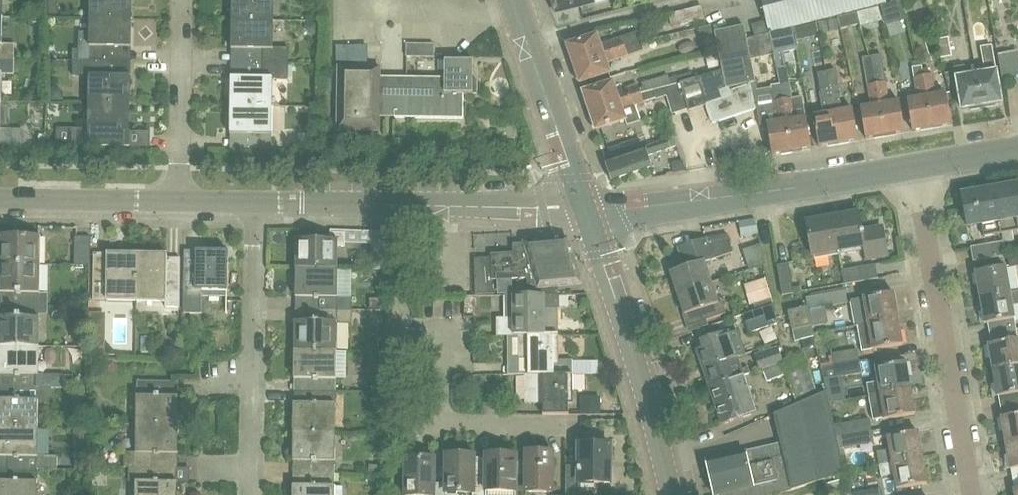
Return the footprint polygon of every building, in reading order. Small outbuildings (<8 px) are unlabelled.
[(131,18),(132,0),(90,0),(89,17),(131,18)] [(232,19),(274,20),(275,0),(232,0),(232,19)] [(554,14),(593,3),(593,2),(602,0),(551,0),(554,14)] [(768,34),(879,5),(886,3),(886,0),(759,0),(764,21),(767,32),(768,34)] [(904,12),(923,8),(921,0),(900,0),(904,12)] [(886,3),(879,5),(884,24),(891,22),(886,3)] [(48,6),(48,15),(59,15),(59,6),(57,6),(48,6)] [(669,14),(672,27),(704,20),(701,7),(669,14)] [(840,29),(852,27),(859,25),(856,13),(837,17),(840,29)] [(14,60),(14,43),(2,43),(3,16),(0,16),(0,59),(14,60)] [(78,49),(78,61),(89,61),(131,61),(131,60),(120,60),(120,45),(131,45),(131,18),(89,17),(89,32),(78,32),(78,49)] [(274,20),(232,19),(231,46),(243,46),(242,61),(231,61),(231,62),(289,63),(289,51),(274,50),(274,20)] [(764,21),(751,25),(754,35),(767,32),(764,21)] [(305,22),(305,29),(310,36),(317,36),(317,22),(305,22)] [(807,38),(805,25),(794,28),(796,40),(807,38)] [(699,29),(703,50),(715,47),(711,26),(699,29)] [(743,26),(713,33),(725,86),(754,80),(752,69),(750,59),(746,40),(746,39),(743,26)] [(771,34),(775,54),(797,49),(792,30),(771,34)] [(566,48),(565,49),(567,57),(570,58),(572,65),(624,48),(628,47),(640,43),(637,33),(621,38),(600,45),(596,35),(565,45),(566,48)] [(769,34),(746,40),(750,59),(773,54),(769,34)] [(937,39),(940,58),(952,56),(948,37),(937,39)] [(624,48),(572,65),(574,72),(573,74),(575,80),(578,81),(579,84),(610,74),(606,64),(644,52),(643,50),(640,43),(628,47),(624,48)] [(406,44),(406,57),(435,57),(435,45),(406,44)] [(984,73),(975,75),(981,107),(992,106),(992,103),(1000,102),(990,46),(979,48),(984,73)] [(879,54),(871,55),(875,85),(884,136),(887,137),(894,136),(895,134),(904,132),(898,102),(887,104),(879,54)] [(884,136),(875,85),(871,55),(861,57),(870,107),(859,109),(865,139),(873,138),(876,138),(882,137),(883,136),(884,136)] [(1,101),(1,74),(14,74),(14,60),(0,59),(0,101),(1,101)] [(438,61),(438,70),(444,71),(444,77),(444,92),(462,92),(472,93),(479,93),(480,79),(473,79),(473,60),(444,59),(444,61),(438,61)] [(73,61),(73,76),(88,76),(88,103),(130,103),(130,77),(119,77),(120,62),(131,63),(131,61),(89,61),(73,61)] [(1001,77),(1009,75),(1007,61),(999,62),(1001,77)] [(230,105),(273,106),(273,77),(289,78),(289,63),(231,62),(231,63),(242,64),(242,78),(231,78),(230,105)] [(931,128),(921,70),(920,65),(912,67),(914,79),(915,79),(918,98),(906,100),(911,131),(920,130),(922,130),(929,129),(930,128),(931,128)] [(981,107),(975,75),(965,76),(963,66),(954,68),(961,109),(969,107),(969,110),(981,107)] [(462,117),(462,92),(444,92),(444,77),(381,76),(381,68),(349,67),(347,129),(380,130),(380,116),(462,117)] [(785,67),(777,68),(777,73),(779,84),(790,152),(792,152),(793,153),(799,152),(801,150),(809,148),(804,118),(801,100),(790,102),(787,83),(786,74),(785,67)] [(826,72),(829,93),(837,144),(839,144),(840,145),(847,144),(848,142),(856,140),(851,110),(841,111),(834,70),(826,72)] [(698,77),(681,82),(689,111),(706,106),(705,103),(721,97),(719,89),(724,88),(719,71),(698,77)] [(837,144),(829,93),(826,72),(816,73),(823,115),(812,116),(817,147),(826,146),(827,147),(835,146),(836,144),(837,144)] [(663,87),(671,85),(668,75),(642,82),(645,92),(663,87)] [(928,77),(922,78),(931,128),(933,127),(934,128),(940,128),(941,126),(950,124),(945,93),(935,95),(932,76),(928,77)] [(639,93),(643,92),(642,88),(638,89),(637,85),(616,92),(613,81),(581,91),(582,94),(581,96),(583,103),(585,103),(587,111),(639,93)] [(705,103),(706,106),(712,122),(756,109),(750,84),(730,90),(729,86),(724,88),(719,89),(721,97),(705,103)] [(789,152),(790,152),(779,84),(770,86),(773,106),(755,109),(758,126),(766,125),(771,155),(779,154),(781,155),(788,154),(789,152)] [(50,87),(50,100),(64,101),(64,93),(58,87),(50,87)] [(666,96),(663,87),(645,92),(643,92),(639,93),(587,111),(590,119),(589,121),(591,127),(593,128),(594,130),(625,120),(627,124),(639,120),(634,105),(655,98),(656,100),(666,96)] [(22,145),(22,130),(0,129),(1,101),(0,101),(0,145),(22,145)] [(88,103),(87,127),(87,130),(70,130),(70,146),(129,147),(130,103),(88,103)] [(229,148),(272,149),(273,106),(230,105),(230,133),(251,133),(251,148),(229,148)] [(611,158),(603,160),(609,180),(650,167),(646,155),(668,148),(676,145),(674,137),(667,139),(665,140),(648,146),(641,148),(638,138),(636,139),(620,144),(608,148),(611,158)] [(993,189),(998,219),(1001,234),(1012,232),(1017,232),(1017,223),(1017,216),(1017,184),(993,189)] [(980,222),(983,236),(983,237),(1001,234),(998,219),(993,189),(962,194),(967,225),(980,222)] [(858,212),(833,217),(838,251),(863,247),(865,259),(887,255),(882,226),(861,230),(858,212)] [(813,256),(838,251),(833,217),(807,221),(813,256)] [(388,268),(388,231),(372,230),(372,268),(388,268)] [(295,239),(295,267),(337,267),(337,246),(337,245),(347,245),(347,232),(329,232),(329,239),(328,239),(295,239)] [(684,269),(680,270),(671,273),(678,294),(711,283),(705,263),(715,259),(735,253),(729,234),(708,236),(676,247),(684,269)] [(16,264),(40,265),(40,249),(41,236),(0,235),(0,264),(16,264)] [(88,266),(89,236),(73,236),(73,265),(88,266)] [(492,258),(475,259),(476,294),(493,294),(493,280),(497,280),(497,294),(512,294),(512,279),(526,278),(527,287),(528,287),(528,295),(545,295),(558,295),(557,285),(580,283),(567,242),(566,240),(528,244),(528,243),(513,245),(514,253),(492,254),(492,258)] [(1002,242),(984,245),(971,247),(973,261),(1004,256),(1002,242)] [(200,290),(228,290),(228,250),(196,250),(195,269),(183,269),(182,312),(200,313),(200,290)] [(92,301),(136,301),(136,253),(106,253),(106,255),(92,254),(92,301)] [(167,254),(136,253),(136,301),(165,302),(165,306),(179,306),(179,258),(167,258),(167,254)] [(1006,255),(1009,269),(1017,267),(1017,254),(1006,255)] [(794,293),(793,287),(788,262),(776,264),(781,295),(794,293)] [(40,306),(40,295),(40,265),(16,264),(16,281),(0,281),(0,306),(40,306)] [(844,284),(878,278),(875,264),(841,270),(844,284)] [(975,271),(979,297),(1010,292),(1005,266),(975,271)] [(295,267),(294,308),(302,308),(312,308),(336,309),(352,309),(352,297),(336,296),(337,267),(295,267)] [(678,294),(685,315),(699,310),(703,322),(727,314),(723,302),(718,303),(711,283),(678,294)] [(1010,292),(979,297),(984,323),(1014,318),(1012,305),(1017,304),(1017,290),(1010,292)] [(846,291),(806,298),(807,307),(808,310),(809,310),(825,307),(848,303),(846,291)] [(854,326),(857,325),(897,318),(892,292),(849,300),(854,326)] [(504,296),(505,317),(514,317),(514,335),(518,335),(540,335),(555,334),(555,308),(559,308),(559,295),(558,295),(545,295),(528,295),(504,296)] [(772,304),(756,310),(743,314),(749,332),(778,323),(772,304)] [(16,329),(15,346),(39,346),(40,317),(40,306),(0,306),(0,329),(16,329)] [(807,307),(788,312),(793,331),(812,327),(808,310),(807,307)] [(294,325),(294,349),(336,350),(336,323),(352,323),(352,309),(336,309),(312,308),(302,308),(302,325),(294,325)] [(902,344),(897,318),(857,325),(861,351),(872,349),(902,344)] [(812,327),(793,331),(795,341),(814,336),(812,327)] [(696,350),(702,369),(737,357),(746,354),(738,330),(728,333),(728,331),(701,340),(703,347),(696,350)] [(518,335),(519,357),(528,356),(528,374),(573,373),(573,361),(573,359),(560,359),(560,334),(555,334),(540,335),(518,335)] [(1017,366),(1017,341),(1017,339),(987,344),(992,370),(1017,366)] [(89,340),(89,354),(105,354),(105,340),(89,340)] [(378,351),(387,352),(387,340),(378,340),(378,351)] [(39,387),(51,387),(64,387),(64,374),(39,374),(39,346),(15,346),(15,363),(0,362),(0,386),(39,387)] [(777,346),(754,353),(760,370),(783,363),(777,346)] [(294,349),(293,373),(312,374),(312,391),(335,391),(336,378),(336,350),(294,349)] [(831,354),(833,366),(858,361),(856,349),(831,354)] [(709,387),(743,376),(750,373),(748,367),(741,370),(737,357),(702,369),(709,387)] [(785,375),(789,384),(796,403),(816,396),(801,358),(762,373),(766,383),(785,375)] [(860,373),(858,361),(833,366),(822,367),(825,384),(836,383),(835,377),(860,373)] [(868,395),(879,393),(909,388),(905,362),(875,367),(877,382),(866,384),(868,395)] [(998,395),(1017,392),(1017,366),(992,370),(996,395),(998,395)] [(524,374),(525,404),(542,404),(543,414),(567,414),(568,414),(568,401),(573,401),(573,373),(528,374),(524,374)] [(65,376),(65,387),(73,387),(73,376),(65,376)] [(755,412),(743,376),(709,387),(721,424),(755,412)] [(367,391),(383,392),(383,378),(367,378),(367,391)] [(136,380),(135,424),(177,425),(178,398),(159,398),(159,381),(136,380)] [(15,411),(14,428),(38,429),(39,400),(51,400),(51,387),(39,387),(0,386),(0,411),(15,411)] [(909,388),(879,393),(868,395),(873,420),(884,418),(884,419),(914,414),(909,388)] [(293,407),(293,431),(335,431),(335,391),(312,391),(301,390),(301,407),(293,407)] [(715,494),(774,494),(845,473),(839,448),(826,392),(773,413),(779,442),(705,459),(713,494),(715,494)] [(580,397),(581,413),(601,412),(601,396),(580,397)] [(1005,443),(1017,441),(1017,413),(1000,416),(1005,443)] [(837,436),(871,430),(869,419),(835,425),(837,436)] [(124,451),(124,467),(129,467),(159,468),(159,451),(177,451),(177,425),(135,424),(135,451),(124,451)] [(38,469),(57,469),(58,455),(38,455),(38,429),(14,428),(14,445),(0,445),(0,469),(38,469)] [(837,436),(839,448),(873,443),(871,430),(837,436)] [(293,431),(293,455),(311,455),(311,472),(334,473),(335,431),(293,431)] [(880,464),(891,462),(922,457),(918,432),(887,437),(889,449),(877,451),(880,464)] [(1011,468),(1017,467),(1017,441),(1005,443),(1009,469),(1011,468)] [(612,483),(614,445),(581,444),(579,482),(612,483)] [(553,491),(554,451),(527,450),(526,491),(553,491)] [(446,488),(446,491),(473,492),(473,494),(487,494),(487,491),(487,465),(475,465),(475,453),(447,453),(447,488),(446,488)] [(487,454),(487,465),(487,491),(517,492),(517,454),(487,454)] [(75,456),(75,469),(88,469),(87,456),(75,456)] [(421,494),(446,494),(446,491),(446,488),(435,488),(435,457),(407,456),(406,494),(421,494)] [(882,478),(894,475),(896,489),(927,484),(922,457),(891,462),(880,464),(882,478)] [(369,465),(368,473),(384,475),(385,466),(369,465)] [(128,482),(135,482),(135,494),(177,494),(177,485),(158,485),(159,468),(129,467),(128,482)] [(14,493),(14,494),(38,494),(38,469),(0,469),(0,493),(14,493)] [(292,494),(343,494),(343,487),(334,487),(334,473),(311,472),(300,472),(300,489),(292,489),(292,494)] [(830,494),(847,494),(842,480),(826,485),(830,494)] [(567,483),(567,494),(580,494),(580,483),(567,483)]
